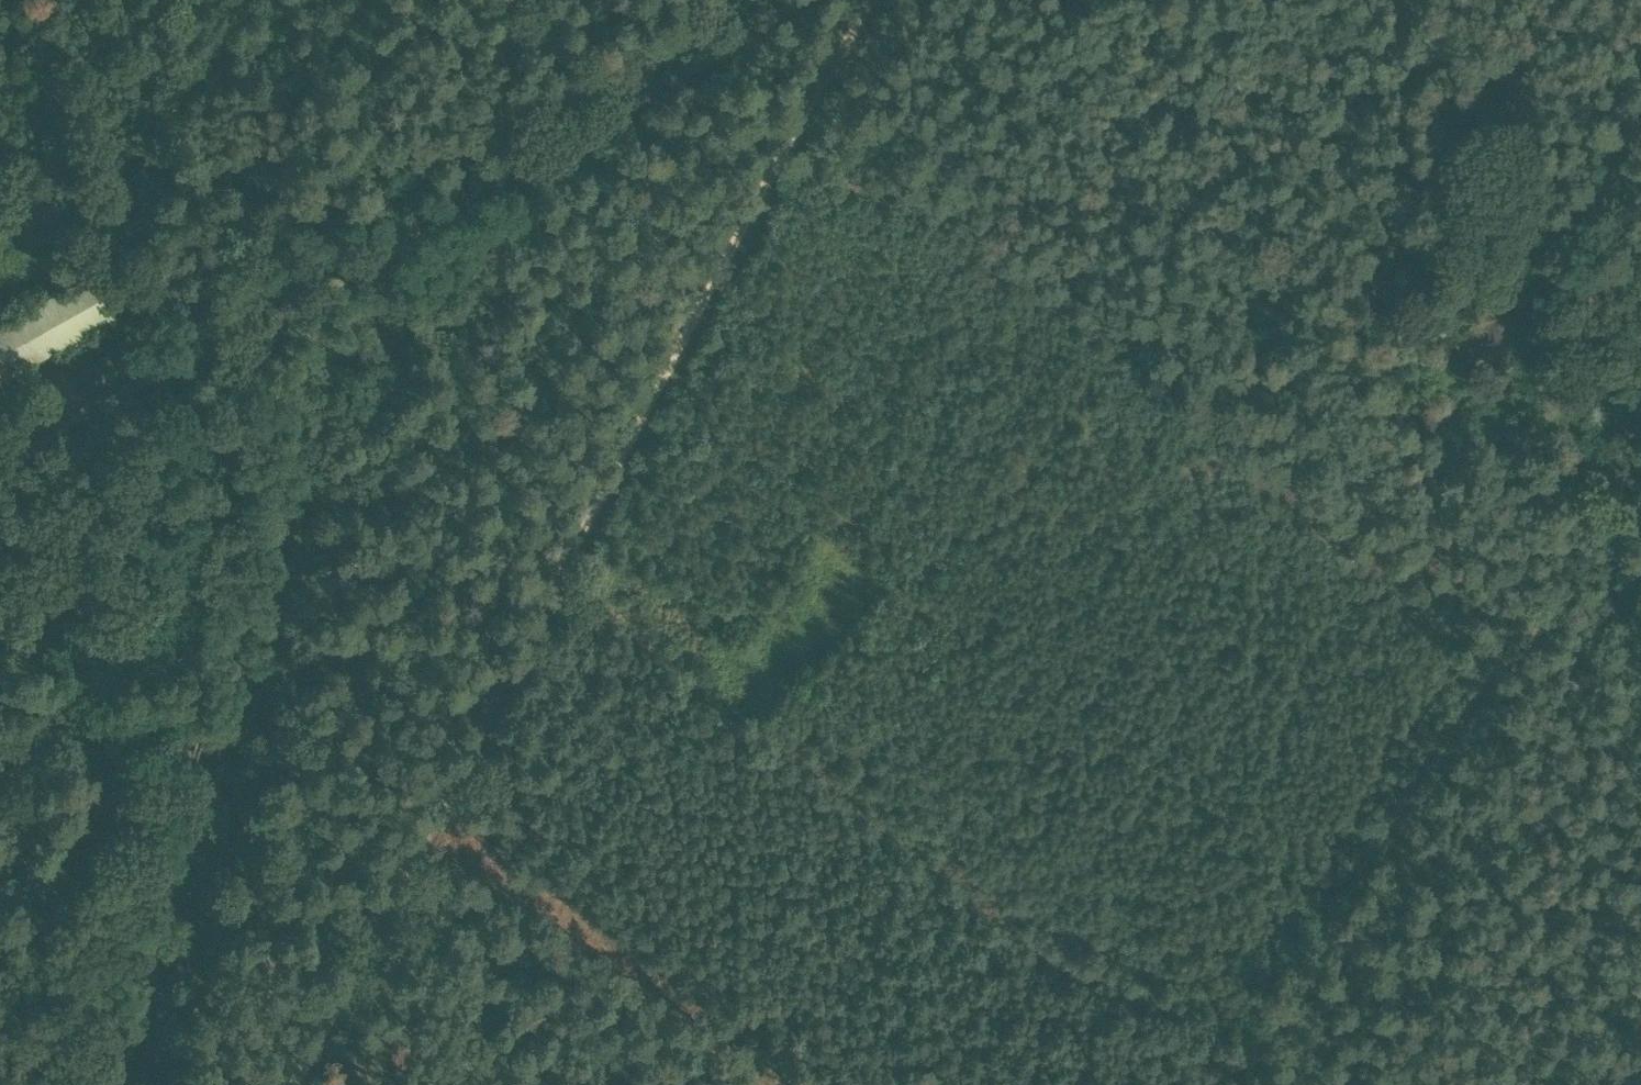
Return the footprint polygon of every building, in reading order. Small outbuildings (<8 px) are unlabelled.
[(0,325),(0,375),(108,316),(87,277),(0,325)] [(1463,312),(1452,323),(1462,332),(1465,329),(1488,350),(1516,321),(1492,299),(1472,320),(1463,312)]
